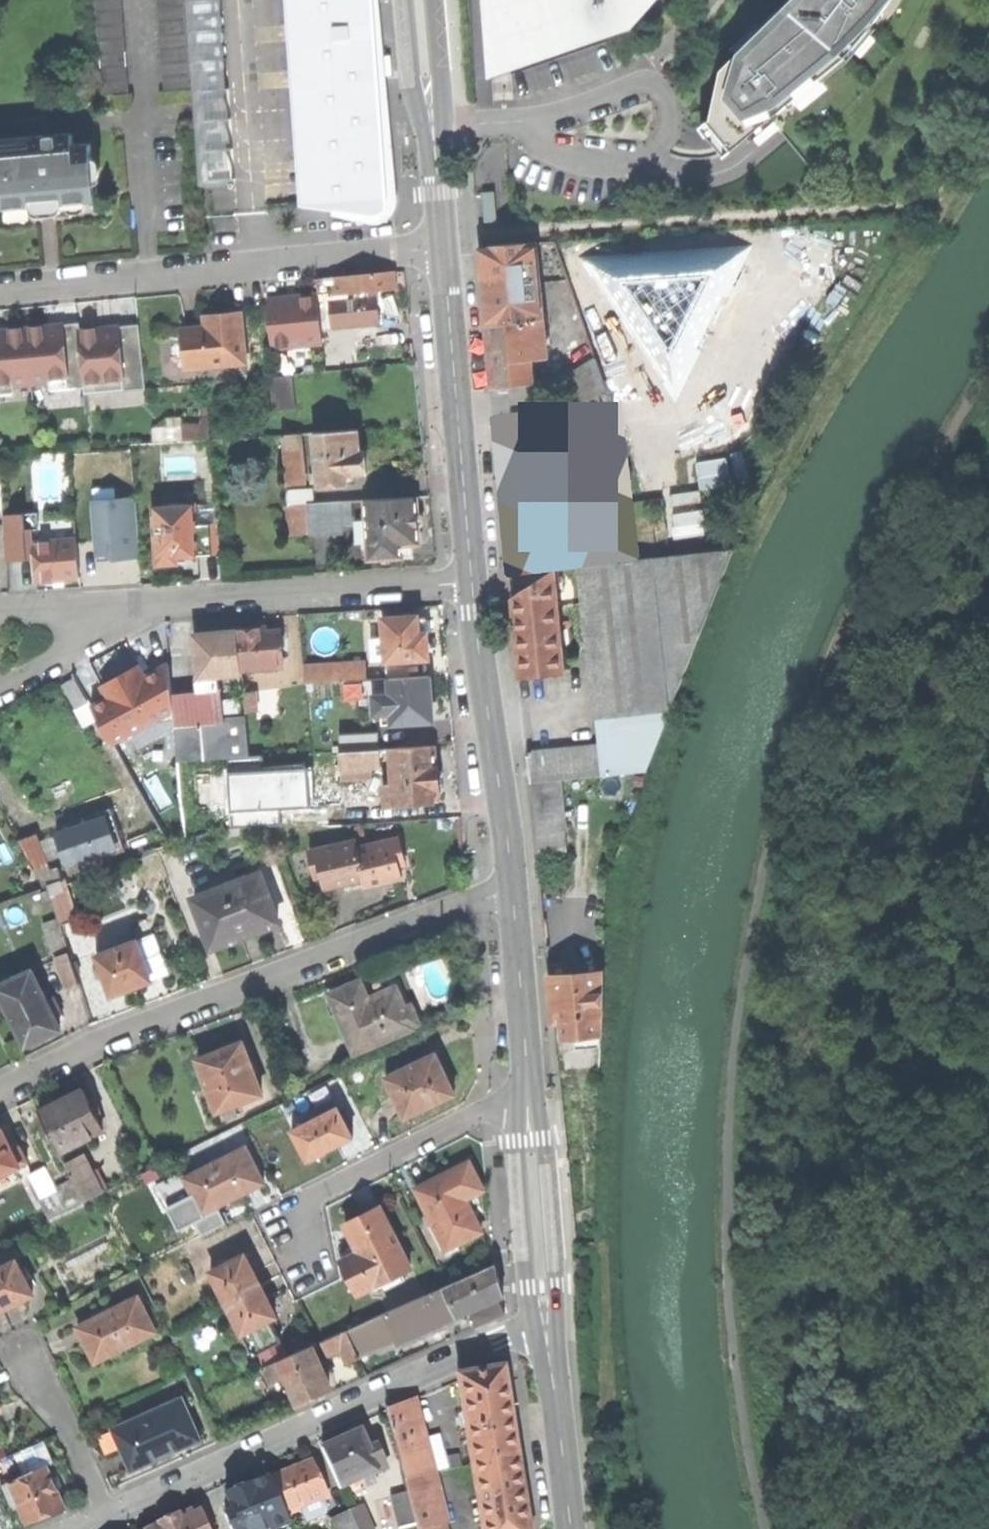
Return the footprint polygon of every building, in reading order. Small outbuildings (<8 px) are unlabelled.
[(98,11),(124,9),(123,0),(97,0),(98,11)] [(388,204),(373,0),(285,0),(299,206),(345,211),(372,215),(376,215),(379,214),(382,212),(384,210),(386,207),(388,204)] [(496,33),(493,0),(486,0),(489,34),(496,33)] [(506,60),(567,39),(627,18),(642,0),(493,0),(496,33),(503,31),(506,60)] [(744,134),(750,128),(765,114),(771,120),(791,99),(789,97),(846,48),(868,23),(871,26),(891,0),(794,0),(741,53),(744,56),(730,70),(720,110),(744,134)] [(159,7),(160,20),(186,19),(185,5),(159,7)] [(98,11),(99,25),(125,23),(124,9),(98,11)] [(160,20),(161,34),(187,32),(186,19),(160,20)] [(99,25),(100,38),(126,36),(125,23),(99,25)] [(498,63),(506,60),(503,31),(496,33),(498,63)] [(161,34),(162,48),(188,46),(187,32),(161,34)] [(100,38),(101,52),(127,50),(126,36),(100,38)] [(162,48),(163,61),(189,60),(188,46),(162,48)] [(101,52),(102,67),(128,65),(127,50),(101,52)] [(389,73),(393,72),(391,51),(383,52),(384,69),(385,73),(389,73)] [(755,132),(750,128),(744,134),(720,110),(730,70),(744,56),(741,53),(739,51),(720,68),(711,118),(700,127),(713,142),(725,156),(755,132)] [(163,61),(164,74),(190,72),(189,60),(163,61)] [(102,67),(103,79),(129,77),(128,65),(102,67)] [(165,89),(191,87),(190,72),(164,74),(165,89)] [(104,94),(130,92),(129,77),(103,79),(104,94)] [(3,197),(4,207),(43,204),(42,194),(54,193),(55,203),(97,200),(93,144),(75,145),(74,133),(43,136),(44,147),(0,151),(0,149),(0,197),(3,197)] [(0,139),(0,149),(0,151),(44,147),(43,136),(0,139)] [(485,220),(499,219),(496,189),(484,190),(485,220)] [(49,204),(55,203),(54,193),(42,194),(43,204),(49,204)] [(486,324),(528,321),(544,320),(536,244),(480,248),(483,287),(486,324)] [(648,355),(666,385),(833,283),(814,253),(648,355)] [(375,271),(354,273),(356,292),(357,299),(378,297),(377,290),(396,288),(394,269),(375,271)] [(329,276),(331,295),(356,292),(354,273),(329,276)] [(331,295),(332,302),(357,299),(356,292),(331,295)] [(274,347),(325,343),(321,293),(295,294),(283,295),(284,305),(270,306),(274,347)] [(270,296),(270,306),(284,305),(283,295),(270,296)] [(332,302),(326,302),(328,327),(380,321),(378,297),(357,299),(332,302)] [(188,364),(247,359),(243,310),(227,311),(217,312),(218,322),(209,323),(185,325),(188,364)] [(208,313),(209,323),(218,322),(217,312),(208,313)] [(528,321),(531,359),(548,358),(544,320),(528,321)] [(533,384),(531,359),(528,321),(486,324),(490,355),(493,386),(533,384)] [(83,322),(53,324),(53,330),(84,327),(83,322)] [(143,323),(106,326),(107,333),(143,330),(143,323)] [(53,324),(31,326),(35,381),(52,380),(52,387),(88,384),(84,327),(53,330),(53,324)] [(10,327),(10,335),(0,336),(0,392),(18,391),(17,383),(35,381),(31,326),(19,327),(10,327)] [(107,333),(106,326),(94,327),(84,327),(88,384),(89,392),(148,387),(143,330),(107,333)] [(10,335),(10,327),(0,328),(0,336),(10,335)] [(571,377),(580,390),(601,375),(605,372),(596,359),(571,377)] [(293,373),(270,375),(274,410),(297,408),(293,373)] [(563,401),(573,416),(611,389),(601,375),(580,390),(563,401)] [(185,439),(209,437),(208,423),(183,426),(185,439)] [(316,431),(318,484),(348,482),(347,472),(367,471),(366,449),(361,449),(360,440),(360,429),(316,431)] [(283,434),(288,484),(306,482),(301,432),(283,434)] [(598,435),(523,444),(528,486),(531,513),(534,533),(536,550),(610,542),(598,435)] [(292,489),(293,503),(311,502),(316,502),(315,488),(292,489)] [(419,495),(368,498),(372,558),(417,555),(416,542),(423,542),(422,531),(422,523),(426,523),(425,512),(420,513),(419,495)] [(137,497),(95,500),(99,560),(100,560),(100,554),(115,553),(116,559),(142,557),(137,497)] [(342,501),(316,502),(311,502),(312,532),(344,531),(342,501)] [(169,563),(178,563),(178,557),(197,555),(195,525),(194,505),(185,505),(185,503),(173,504),(173,506),(154,507),(158,564),(169,563)] [(9,557),(38,555),(37,540),(79,538),(78,519),(41,521),(40,511),(6,512),(9,557)] [(528,534),(534,533),(531,513),(524,513),(522,520),(522,526),(528,534)] [(218,523),(195,525),(197,555),(220,554),(218,523)] [(68,577),(81,576),(79,538),(37,540),(38,555),(39,578),(47,578),(68,577)] [(592,696),(594,718),(671,711),(734,550),(581,566),(592,696)] [(521,678),(567,673),(557,567),(514,596),(517,637),(521,678)] [(419,614),(387,616),(388,641),(380,641),(381,657),(390,656),(390,659),(431,657),(430,642),(429,632),(429,620),(429,617),(420,617),(419,614)] [(438,619),(429,620),(429,632),(439,632),(438,619)] [(247,624),(241,630),(244,668),(284,665),(282,629),(268,630),(268,626),(263,627),(257,627),(254,624),(247,624)] [(197,633),(200,676),(220,674),(238,673),(238,679),(245,679),(244,668),(241,630),(215,632),(197,633)] [(336,678),(350,678),(368,677),(368,658),(335,660),(336,678)] [(139,667),(103,687),(108,698),(93,706),(113,742),(173,709),(169,664),(145,677),(139,667)] [(200,676),(202,690),(221,688),(220,674),(200,676)] [(431,674),(392,676),(393,688),(377,689),(378,712),(394,711),(394,721),(433,720),(432,695),(431,674)] [(351,693),(374,692),(373,677),(368,677),(350,678),(351,693)] [(76,708),(87,702),(74,679),(63,685),(76,708)] [(202,690),(175,692),(181,762),(252,756),(249,718),(224,720),(221,688),(202,690)] [(259,691),(246,691),(248,711),(260,710),(259,691)] [(527,754),(530,785),(561,782),(648,773),(671,711),(594,718),(594,747),(527,754)] [(354,732),(355,750),(383,749),(382,731),(354,732)] [(438,745),(393,747),(394,783),(385,783),(386,793),(390,793),(391,802),(441,800),(440,771),(438,745)] [(343,750),(344,779),(376,777),(376,766),(383,765),(383,749),(355,750),(343,750)] [(232,768),(234,823),(282,822),(281,802),(310,801),(309,766),(232,768)] [(561,782),(530,785),(535,833),(566,830),(561,782)] [(326,822),(347,820),(345,790),(324,791),(326,822)] [(59,834),(70,866),(125,847),(112,810),(89,818),(70,824),(72,830),(59,834)] [(51,866),(40,835),(21,841),(33,873),(51,866)] [(360,846),(366,877),(383,874),(385,882),(394,880),(404,878),(399,857),(406,856),(402,837),(360,846)] [(347,882),(366,877),(360,846),(358,839),(311,849),(316,869),(323,868),(327,886),(347,882)] [(264,874),(198,899),(216,947),(245,937),(282,923),(264,874)] [(54,899),(63,926),(82,920),(72,893),(54,899)] [(157,936),(138,943),(152,982),(171,975),(157,936)] [(98,958),(112,996),(132,989),(152,982),(138,943),(98,958)] [(71,954),(58,958),(68,988),(81,983),(71,954)] [(5,1007),(41,990),(32,971),(0,986),(0,996),(5,1007)] [(602,972),(552,978),(555,1000),(557,1022),(565,1021),(567,1036),(578,1035),(604,1032),(608,1031),(602,972)] [(349,986),(332,993),(356,1051),(412,1028),(410,1024),(419,1021),(412,1004),(405,1007),(396,986),(369,998),(361,981),(349,986)] [(41,990),(5,1007),(24,1048),(44,1039),(61,1031),(56,1021),(61,1018),(53,999),(47,1002),(41,990)] [(605,1042),(604,1032),(578,1035),(579,1045),(605,1042)] [(211,1055),(198,1060),(218,1112),(222,1111),(226,1120),(241,1114),(237,1104),(264,1094),(244,1042),(239,1044),(237,1038),(219,1045),(221,1051),(211,1055)] [(385,1076),(405,1117),(455,1094),(444,1071),(435,1053),(385,1076)] [(41,1111),(61,1151),(103,1130),(95,1114),(102,1111),(94,1096),(88,1100),(83,1090),(62,1100),(41,1111)] [(293,1130),(308,1159),(330,1148),(353,1136),(338,1107),(293,1130)] [(12,1171),(20,1167),(12,1151),(9,1145),(2,1131),(0,1132),(0,1177),(12,1171)] [(15,1142),(9,1145),(12,1151),(18,1148),(15,1142)] [(18,1148),(12,1151),(20,1167),(28,1163),(20,1147),(18,1148)] [(186,1178),(204,1212),(245,1191),(262,1182),(245,1148),(186,1178)] [(85,1155),(66,1165),(73,1178),(84,1200),(85,1202),(104,1193),(85,1155)] [(471,1161),(452,1171),(467,1200),(486,1190),(471,1161)] [(32,1174),(45,1199),(60,1192),(57,1186),(47,1166),(32,1174)] [(12,1171),(0,1177),(0,1184),(15,1177),(12,1171)] [(417,1189),(448,1249),(456,1244),(483,1230),(467,1200),(452,1171),(433,1181),(417,1189)] [(53,1215),(84,1200),(73,1178),(57,1186),(60,1192),(45,1199),(53,1215)] [(359,1252),(377,1285),(411,1267),(380,1207),(358,1218),(345,1225),(359,1252)] [(459,1250),(456,1244),(448,1249),(445,1250),(448,1255),(459,1250)] [(361,1294),(377,1285),(359,1252),(343,1261),(361,1294)] [(245,1255),(212,1272),(228,1302),(261,1285),(253,1270),(245,1255)] [(0,1269),(0,1303),(3,1309),(17,1302),(33,1294),(17,1261),(0,1269)] [(496,1263),(445,1287),(458,1317),(469,1312),(499,1299),(504,1296),(500,1280),(496,1263)] [(268,1298),(261,1285),(228,1302),(245,1333),(272,1319),(277,1316),(268,1298)] [(458,1317),(445,1287),(349,1330),(355,1343),(360,1356),(398,1339),(400,1343),(458,1317)] [(88,1345),(96,1361),(156,1331),(138,1296),(78,1326),(88,1345)] [(506,1314),(499,1299),(469,1312),(476,1327),(506,1314)] [(284,1341),(272,1319),(245,1333),(256,1356),(284,1341)] [(342,1349),(355,1343),(349,1330),(323,1341),(330,1355),(342,1349)] [(362,1359),(360,1356),(355,1343),(342,1349),(348,1365),(362,1359)] [(287,1377),(298,1402),(314,1395),(330,1387),(312,1346),(280,1361),(287,1377)] [(273,1384),(287,1377),(280,1361),(266,1367),(273,1384)] [(468,1431),(473,1465),(520,1458),(515,1422),(506,1370),(459,1377),(465,1412),(471,1411),(474,1431),(468,1431)] [(113,1428),(132,1471),(161,1459),(160,1456),(168,1452),(202,1437),(184,1396),(113,1428)] [(387,1409),(406,1482),(434,1474),(415,1402),(387,1409)] [(324,1449),(342,1489),(388,1468),(379,1446),(370,1450),(362,1432),(342,1441),(324,1449)] [(432,1435),(440,1468),(451,1466),(442,1433),(432,1435)] [(8,1476),(54,1457),(46,1439),(1,1458),(8,1476)] [(270,1476),(287,1513),(301,1506),(304,1511),(315,1506),(313,1501),(328,1494),(311,1458),(291,1467),(270,1476)] [(527,1503),(520,1458),(473,1465),(478,1499),(485,1498),(488,1516),(482,1517),(484,1528),(531,1528),(527,1503)] [(21,1504),(29,1521),(47,1512),(65,1504),(60,1492),(54,1478),(48,1465),(11,1482),(18,1498),(21,1504)] [(434,1474),(406,1482),(409,1493),(418,1524),(419,1528),(432,1528),(448,1525),(434,1474)] [(59,1475),(54,1478),(60,1492),(66,1489),(59,1475)] [(287,1513),(270,1476),(256,1483),(248,1487),(241,1484),(234,1487),(233,1494),(229,1496),(236,1511),(228,1515),(234,1528),(271,1528),(272,1528),(290,1521),(287,1513)] [(14,1500),(18,1498),(11,1482),(5,1484),(12,1500),(14,1500)] [(402,1528),(418,1524),(409,1493),(393,1497),(402,1528)] [(352,1511),(360,1528),(374,1528),(363,1505),(352,1511)] [(162,1528),(212,1528),(204,1510),(178,1521),(162,1528)] [(333,1519),(337,1528),(360,1528),(352,1511),(333,1519)]
